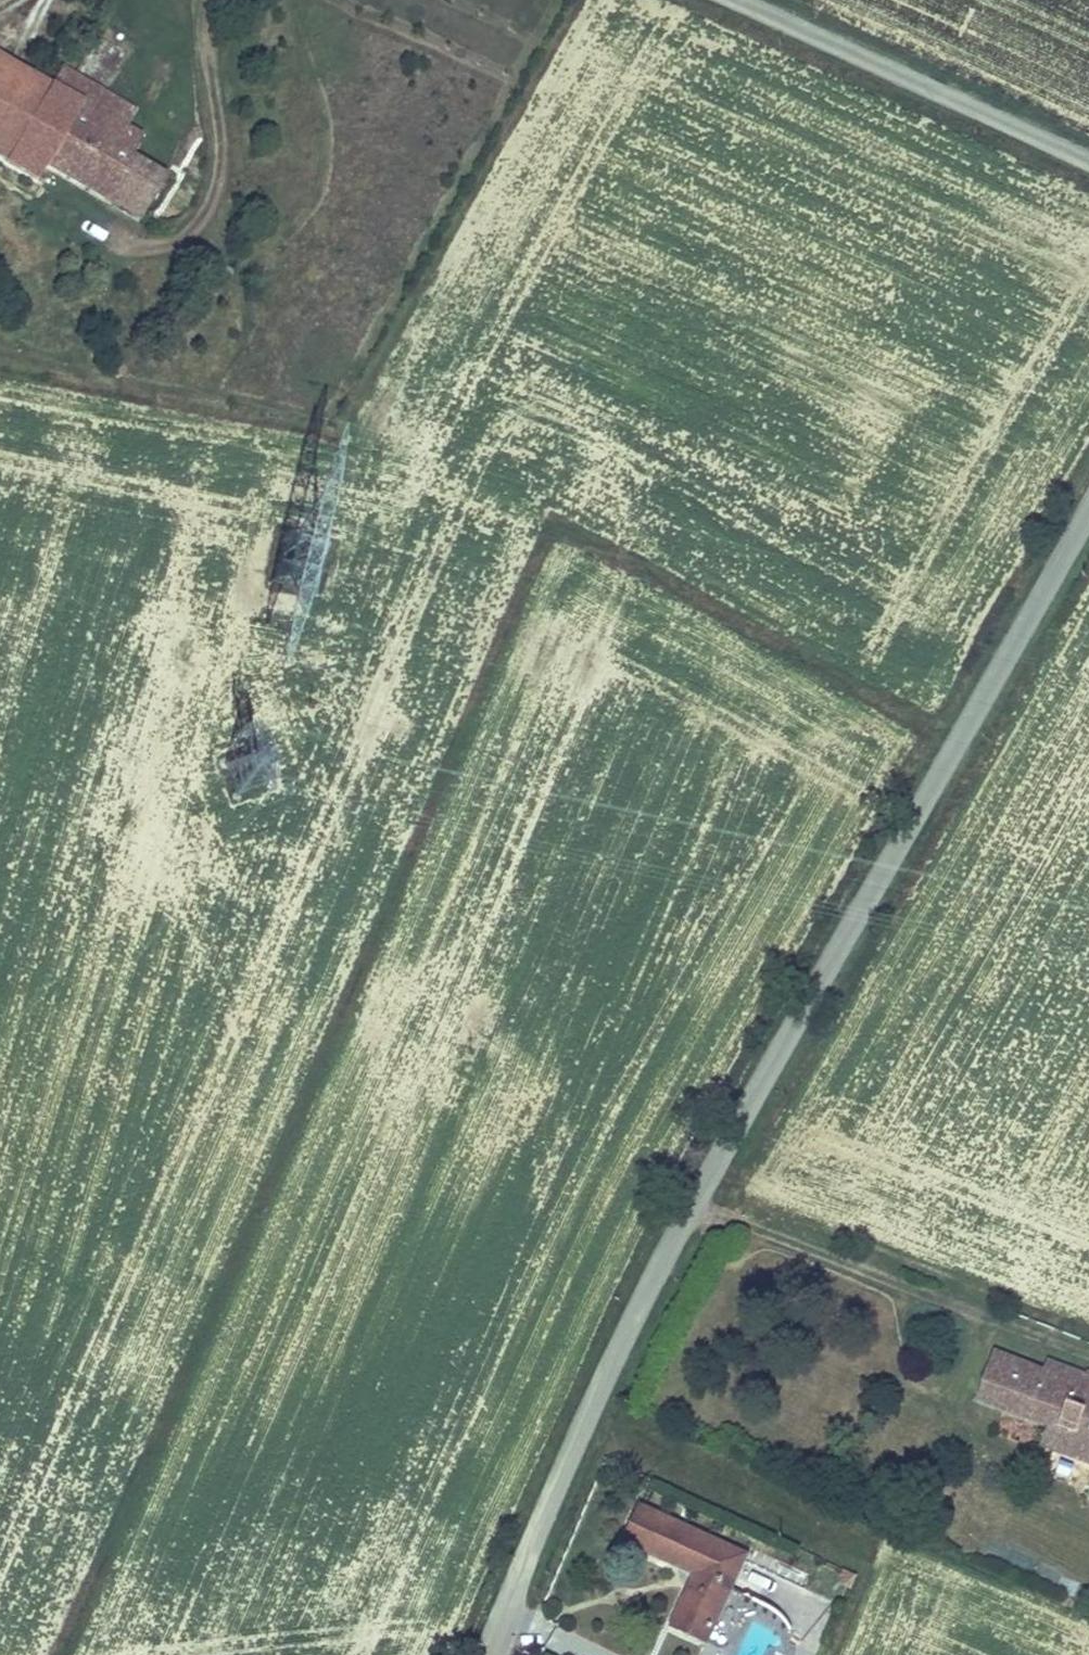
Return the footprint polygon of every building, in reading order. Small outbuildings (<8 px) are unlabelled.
[(10,166),(56,88),(0,55),(0,160),(10,166)] [(68,70),(58,86),(127,127),(137,111),(68,70)] [(46,168),(139,224),(166,178),(132,158),(144,137),(127,127),(58,86),(56,88),(10,166),(37,182),(46,168)] [(970,1403),(1041,1428),(1032,1451),(1088,1471),(1088,1379),(1043,1363),(1040,1373),(988,1354),(970,1403)] [(744,1559),(636,1511),(621,1545),(694,1577),(670,1631),(705,1646),(744,1559)]
